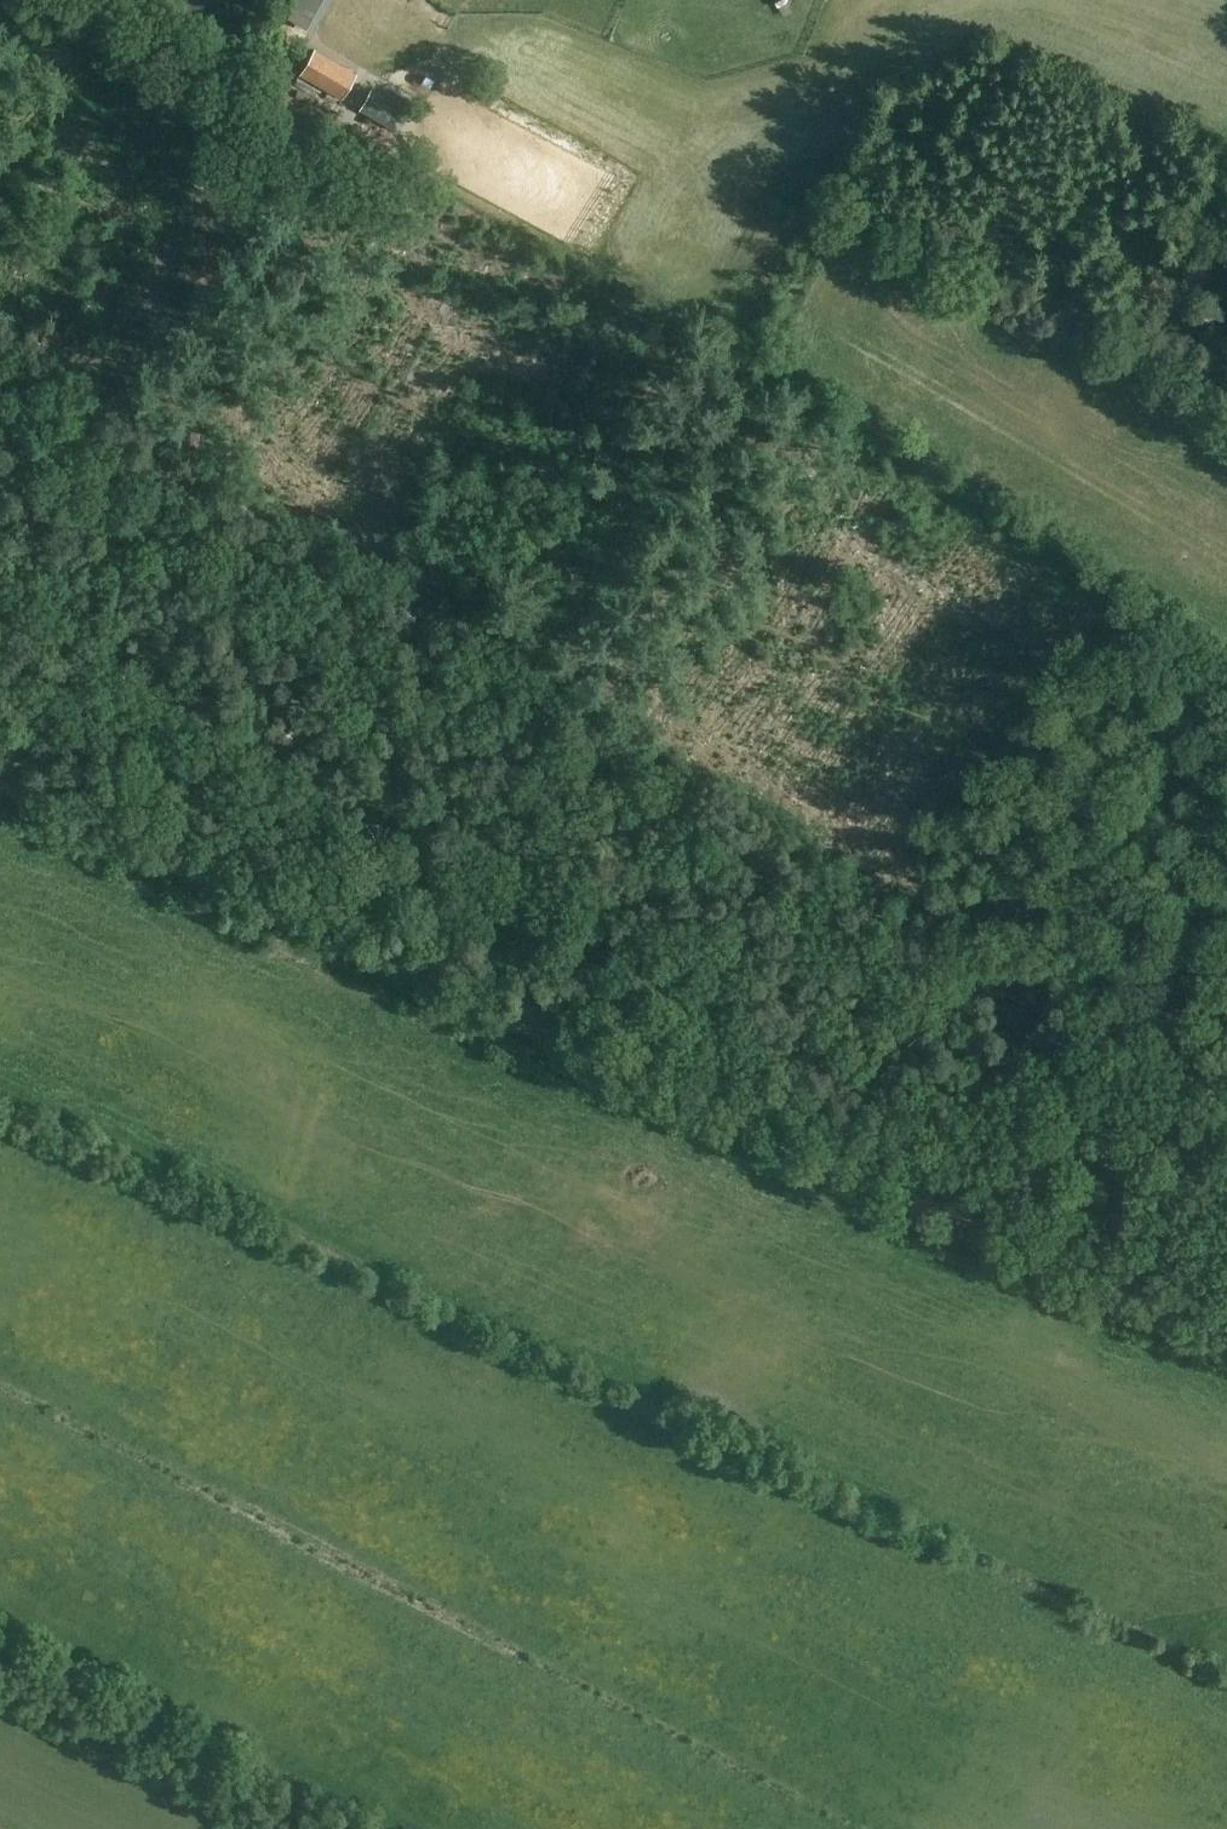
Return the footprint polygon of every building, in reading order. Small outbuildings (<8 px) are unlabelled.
[(315,49),(299,77),(342,101),(358,73),(315,49)] [(415,102),(401,95),(395,91),(390,101),(372,91),(360,111),(399,132),(415,102)] [(435,116),(428,130),(453,142),(459,127),(435,116)]
